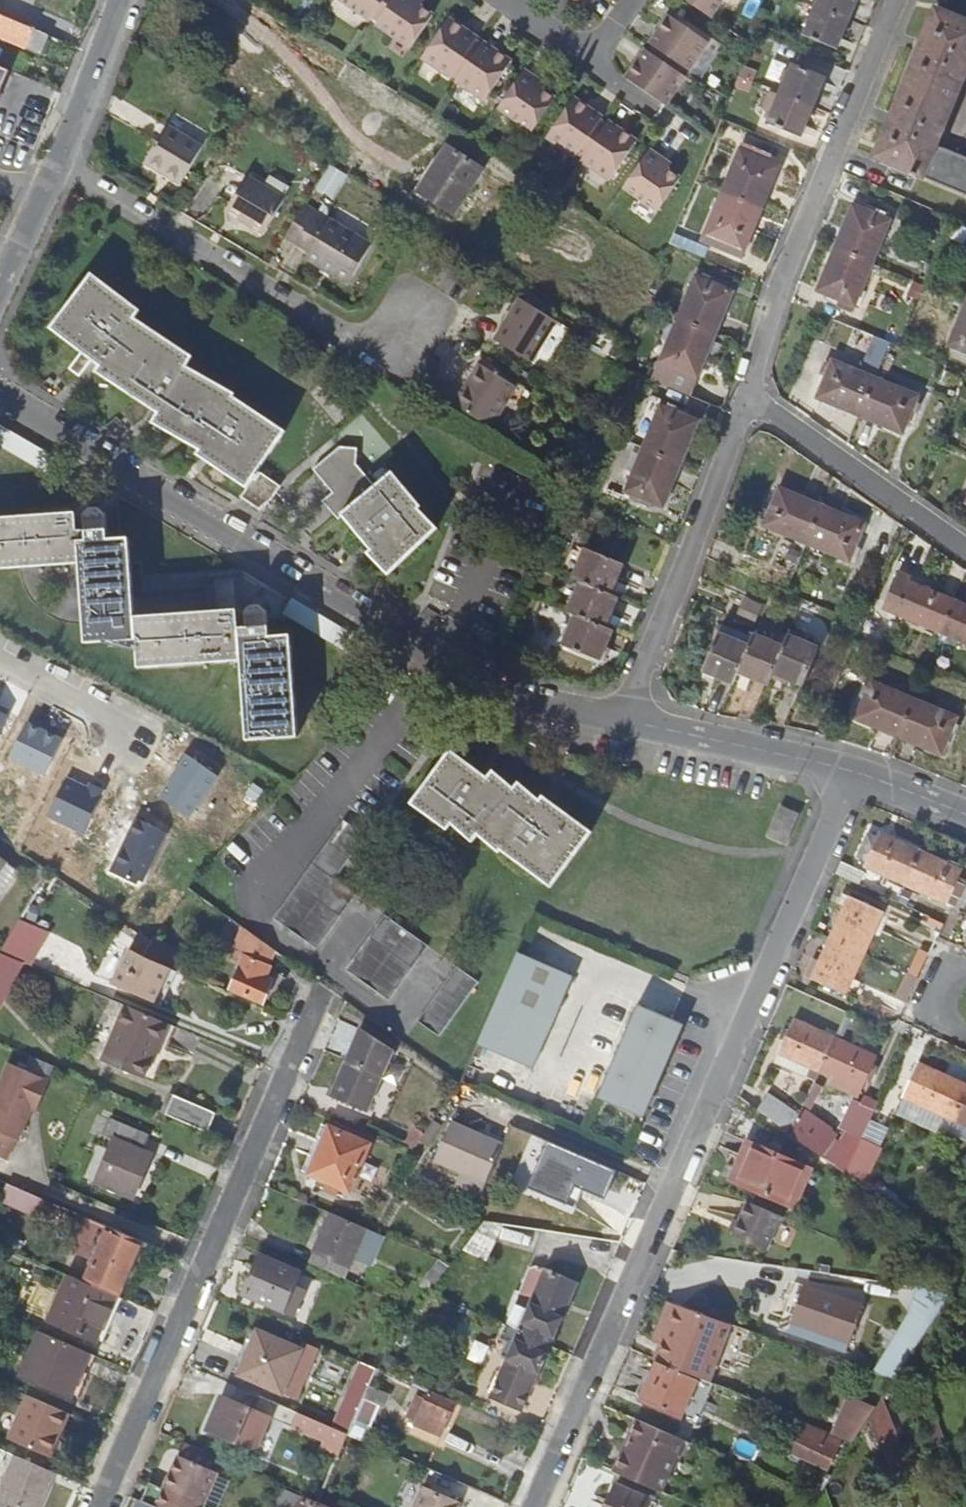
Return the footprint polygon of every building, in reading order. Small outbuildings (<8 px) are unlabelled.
[(372,20),(373,17),(385,0),(343,0),(372,20)] [(373,17),(379,21),(393,0),(385,0),(373,17)] [(379,21),(377,23),(412,47),(434,14),(421,6),(425,0),(393,0),(379,21)] [(712,18),(725,0),(686,0),(712,18)] [(817,6),(848,18),(855,0),(819,0),(817,6)] [(848,18),(817,6),(805,35),(836,48),(848,18)] [(936,8),(905,81),(886,127),(874,156),(923,176),(936,144),(943,126),(965,71),(965,21),(936,8)] [(687,70),(690,71),(709,42),(669,14),(649,43),(653,46),(687,70)] [(41,54),(48,35),(0,15),(0,37),(41,54)] [(449,19),(422,58),(451,77),(453,76),(477,42),(479,38),(449,19)] [(458,79),(457,81),(487,101),(513,61),(484,41),(481,45),(458,79)] [(477,42),(453,76),(458,79),(481,45),(477,42)] [(687,70),(653,46),(648,51),(683,75),(687,70)] [(626,79),(663,104),(666,106),(685,77),(683,75),(648,51),(645,49),(627,76),(626,79)] [(781,92),(813,106),(825,76),(793,63),(782,91),(781,92)] [(10,71),(0,67),(0,95),(10,71)] [(524,70),(498,107),(533,131),(555,98),(544,89),(546,84),(524,70)] [(800,136),(813,106),(781,92),(779,97),(767,92),(759,110),(772,115),(769,123),(800,136)] [(576,158),(577,156),(602,119),(603,117),(574,98),(547,138),(576,158)] [(582,159),(607,123),(602,119),(577,156),(582,159)] [(638,141),(608,121),(607,123),(582,159),(581,161),(611,182),(638,141)] [(184,183),(205,149),(169,126),(147,160),(184,183)] [(936,144),(923,176),(965,194),(965,157),(936,144)] [(447,146),(418,190),(453,213),(482,168),(447,146)] [(649,148),(623,187),(658,211),(680,177),(668,169),(671,163),(649,148)] [(722,192),(762,208),(779,166),(739,149),(722,192)] [(228,210),(267,233),(286,200),(249,176),(228,210)] [(762,208),(722,192),(704,234),(744,251),(762,208)] [(835,247),(872,262),(890,220),(852,204),(835,247)] [(302,212),(288,235),(300,243),(314,219),(302,212)] [(314,219),(300,243),(311,249),(307,256),(352,283),(376,242),(332,216),(326,226),(314,219)] [(872,262),(835,247),(817,290),(854,305),(872,262)] [(262,512),(271,505),(269,502),(278,486),(257,470),(284,431),(232,396),(233,392),(186,365),(191,355),(134,317),(139,308),(90,273),(51,327),(82,350),(69,368),(79,376),(93,358),(101,364),(97,371),(159,412),(154,423),(199,449),(198,454),(246,487),(240,496),(262,512)] [(677,319),(715,334),(733,291),(694,276),(677,319)] [(497,341),(530,361),(556,321),(523,300),(497,341)] [(949,345),(965,352),(965,304),(949,345)] [(652,380),(690,395),(715,334),(677,319),(652,380)] [(860,416),(875,378),(832,360),(816,398),(860,416)] [(457,406),(490,426),(516,385),(482,364),(457,406)] [(875,378),(860,416),(903,434),(918,396),(875,378)] [(642,448),(680,464),(698,421),(659,406),(642,448)] [(0,428),(0,440),(41,465),(49,453),(3,423),(0,428)] [(387,574),(435,530),(416,509),(418,507),(389,473),(372,487),(353,464),(355,449),(339,447),(313,468),(333,492),(323,500),(337,517),(343,514),(371,548),(368,553),(387,574)] [(680,464),(642,448),(624,491),(663,507),(680,464)] [(807,542),(823,505),(779,487),(764,524),(766,525),(807,542)] [(105,509),(101,504),(90,505),(85,512),(86,525),(77,526),(76,511),(0,516),(0,569),(80,564),(85,644),(136,640),(138,668),(242,661),(247,741),(297,738),(289,624),(282,625),(283,636),(270,637),(268,613),(262,604),(252,605),(246,611),(246,622),(238,622),(237,609),(135,617),(128,524),(118,524),(119,537),(107,538),(105,509)] [(823,505),(807,542),(849,560),(865,523),(823,505)] [(581,580),(609,593),(622,563),(586,547),(573,577),(581,580)] [(887,610),(944,634),(956,602),(915,585),(917,579),(903,573),(887,610)] [(568,610),(575,614),(604,626),(616,596),(609,593),(581,580),(568,610)] [(944,634),(965,643),(965,606),(956,602),(944,634)] [(604,626),(575,614),(563,644),(599,659),(611,629),(604,626)] [(738,671),(748,646),(717,634),(702,670),(734,682),(738,671)] [(769,683),(773,673),(783,647),(753,635),(748,646),(738,671),(769,683)] [(788,636),(783,647),(773,673),(804,685),(818,648),(788,636)] [(913,700),(869,682),(854,719),(898,736),(913,700)] [(956,718),(913,700),(898,736),(941,754),(956,718)] [(501,849),(504,852),(551,887),(593,831),(546,796),(542,801),(520,784),(517,789),(494,772),(489,778),(452,751),(412,804),(448,831),(452,826),(474,842),(480,834),(501,849)] [(780,804),(766,836),(786,845),(800,813),(780,804)] [(906,884),(921,850),(880,832),(877,837),(869,834),(859,855),(867,859),(866,866),(906,884)] [(921,850),(906,884),(948,902),(962,868),(921,850)] [(317,950),(356,896),(312,864),(273,918),(317,950)] [(831,938),(864,953),(881,913),(849,898),(831,938)] [(20,915),(0,949),(0,953),(21,962),(29,966),(49,933),(20,915)] [(388,1002),(427,948),(384,916),(345,971),(388,1002)] [(259,980),(274,950),(244,929),(233,954),(245,959),(230,990),(262,1004),(270,986),(259,980)] [(155,1003),(169,970),(142,957),(150,942),(139,935),(116,987),(155,1003)] [(864,953),(831,938),(812,980),(845,994),(864,953)] [(21,962),(0,953),(0,979),(4,972),(13,976),(21,962)] [(551,1024),(572,977),(518,954),(498,1001),(551,1024)] [(416,1022),(438,1039),(478,984),(456,968),(416,1022)] [(13,976),(4,972),(0,979),(0,996),(13,976)] [(531,1070),(551,1024),(498,1001),(477,1047),(531,1070)] [(678,1024),(636,1006),(595,1100),(641,1120),(677,1038),(672,1035),(678,1024)] [(150,1065),(166,1025),(125,1007),(102,1064),(144,1081),(150,1065)] [(819,1072),(834,1039),(793,1021),(785,1038),(784,1039),(773,1063),(809,1081),(814,1070),(819,1072)] [(156,1066),(172,1028),(166,1025),(150,1065),(156,1066)] [(391,1053),(360,1031),(330,1099),(364,1113),(391,1053)] [(834,1039),(819,1072),(859,1092),(875,1059),(834,1039)] [(15,1140),(29,1108),(34,1110),(46,1080),(5,1062),(0,1074),(0,1158),(6,1161),(15,1140)] [(952,1119),(965,1089),(965,1086),(919,1064),(903,1097),(952,1119)] [(952,1119),(965,1126),(965,1089),(952,1119)] [(769,1095),(756,1113),(785,1134),(790,1128),(797,1114),(769,1095)] [(172,1097),(163,1115),(206,1135),(215,1115),(172,1097)] [(848,1132),(860,1141),(861,1139),(875,1108),(862,1102),(848,1132)] [(102,1183),(129,1194),(146,1152),(143,1151),(149,1134),(109,1117),(103,1134),(118,1141),(102,1183)] [(301,1172),(308,1175),(329,1128),(321,1125),(301,1172)] [(461,1193),(476,1200),(499,1147),(450,1125),(432,1163),(466,1179),(461,1193)] [(368,1145),(329,1128),(308,1175),(348,1192),(368,1145)] [(415,1131),(403,1146),(414,1151),(424,1136),(415,1131)] [(861,1139),(860,1141),(877,1153),(880,1147),(861,1139)] [(877,1156),(859,1144),(843,1175),(861,1187),(877,1156)] [(792,1214),(798,1196),(783,1191),(791,1168),(743,1148),(726,1188),(792,1214)] [(549,1201),(586,1217),(602,1179),(565,1163),(549,1201)] [(806,1174),(791,1168),(783,1191),(798,1196),(806,1174)] [(1,1182),(0,1185),(0,1200),(38,1216),(45,1201),(1,1182)] [(765,1250),(779,1216),(744,1201),(730,1235),(765,1250)] [(347,1276),(367,1230),(331,1215),(311,1261),(347,1276)] [(73,1277),(114,1295),(138,1242),(82,1217),(67,1249),(82,1256),(73,1277)] [(484,1266),(503,1225),(484,1222),(463,1251),(484,1266)] [(294,1288),(300,1273),(261,1256),(245,1296),(296,1316),(305,1292),(294,1288)] [(546,1268),(519,1333),(550,1346),(576,1283),(546,1268)] [(94,1340),(114,1295),(73,1277),(70,1275),(49,1320),(94,1340)] [(916,1283),(881,1371),(904,1380),(939,1292),(916,1283)] [(791,1325),(848,1347),(861,1309),(803,1288),(800,1297),(791,1325)] [(651,1341),(659,1344),(674,1305),(665,1302),(651,1341)] [(674,1305),(659,1344),(653,1361),(706,1383),(727,1324),(674,1305)] [(232,1372),(240,1376),(258,1332),(250,1329),(232,1372)] [(71,1396),(89,1352),(41,1330),(21,1374),(71,1396)] [(316,1358),(258,1332),(240,1376),(298,1400),(316,1358)] [(523,1410),(550,1346),(519,1333),(491,1397),(523,1410)] [(358,1363),(330,1429),(347,1436),(367,1392),(369,1388),(375,1371),(376,1370),(374,1369),(358,1363)] [(694,1383),(655,1367),(640,1402),(679,1420),(694,1383)] [(391,1397),(369,1388),(367,1392),(347,1436),(349,1436),(367,1445),(375,1428),(365,1424),(375,1402),(384,1406),(387,1407),(391,1397)] [(452,1406),(428,1395),(425,1401),(416,1398),(407,1419),(415,1423),(414,1426),(439,1437),(452,1406)] [(49,1458),(68,1415),(27,1397),(8,1441),(49,1458)] [(253,1452),(269,1419),(220,1399),(205,1431),(253,1452)] [(375,1428),(384,1406),(375,1402),(365,1424),(375,1428)] [(850,1403),(833,1439),(854,1448),(870,1422),(875,1415),(850,1403)] [(290,1428),(341,1450),(347,1436),(330,1429),(296,1414),(290,1428)] [(636,1420),(613,1473),(658,1492),(681,1440),(636,1420)] [(826,1470),(836,1450),(797,1432),(787,1452),(826,1470)] [(894,1479),(909,1473),(899,1445),(883,1450),(894,1479)] [(0,1475),(0,1506),(34,1506),(49,1471),(9,1454),(0,1475)] [(150,1506),(204,1506),(203,1506),(217,1474),(178,1457),(164,1490),(150,1484),(142,1504),(143,1504),(150,1506)] [(422,1487),(414,1506),(458,1506),(459,1503),(422,1487)] [(615,1489),(607,1506),(645,1506),(647,1503),(615,1489)] [(297,1497),(293,1506),(321,1506),(297,1497)]
